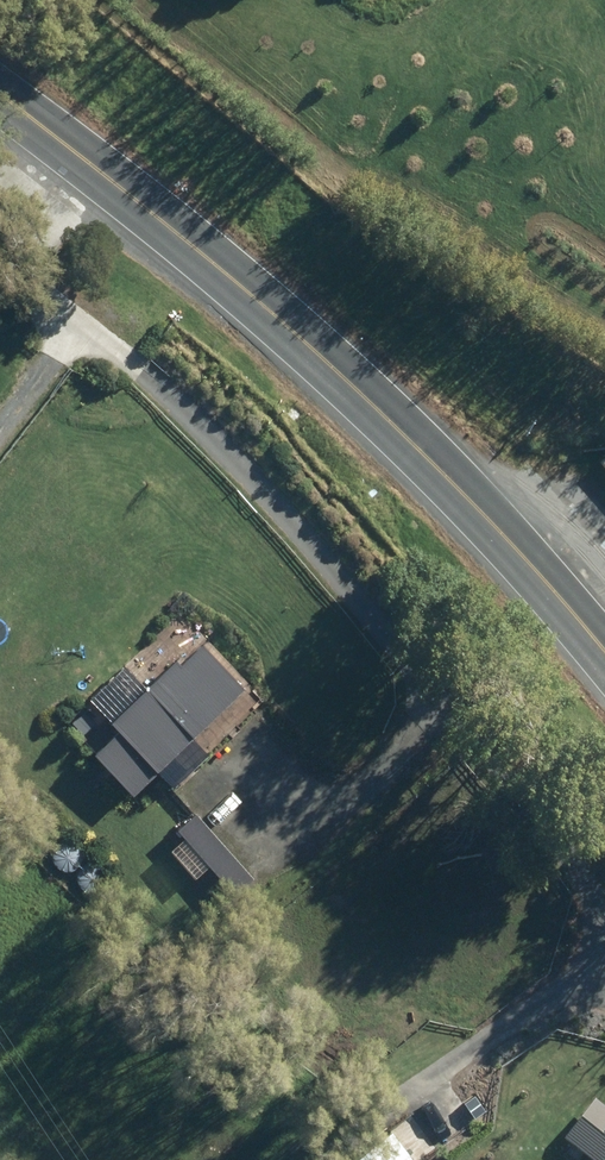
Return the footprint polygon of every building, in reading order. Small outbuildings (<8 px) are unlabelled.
[(259,706),(175,614),(70,709),(153,801),(259,706)] [(594,1083),(552,1138),(582,1159),(604,1159),(604,1091),(594,1083)]
